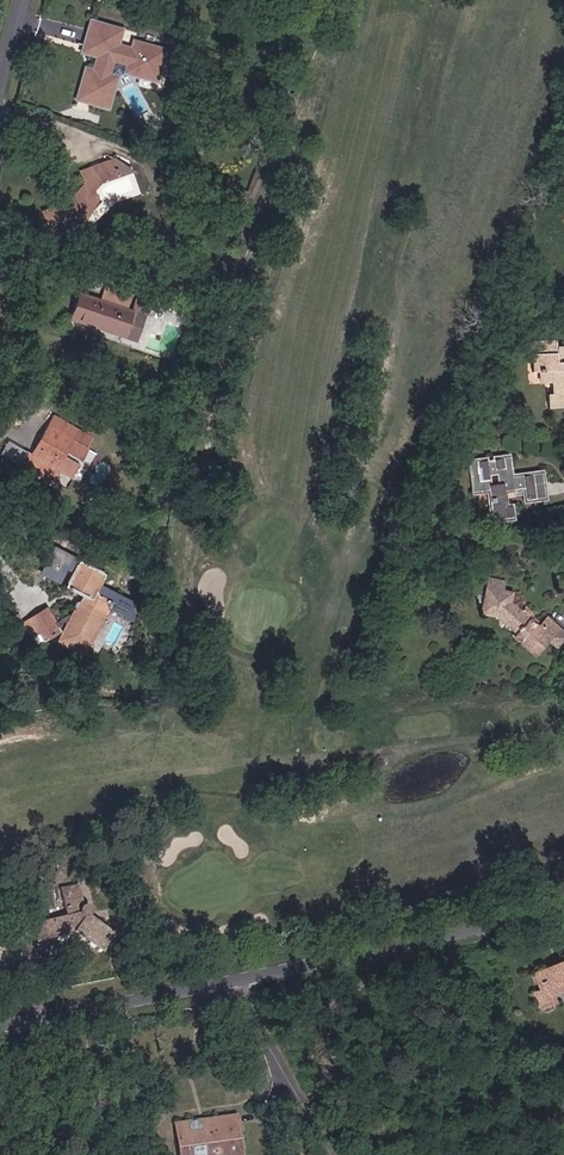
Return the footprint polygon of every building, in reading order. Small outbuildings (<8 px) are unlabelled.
[(127,58),(112,53),(117,37),(85,25),(77,47),(95,54),(92,61),(87,75),(78,73),(67,101),(96,111),(108,80),(121,76),(150,87),(161,58),(131,47),(127,58)] [(74,54),(92,61),(95,54),(77,47),(74,54)] [(104,179),(114,176),(106,159),(98,163),(104,179)] [(66,226),(77,213),(86,202),(81,196),(88,185),(104,179),(98,163),(74,170),(78,181),(69,193),(70,198),(65,202),(38,211),(45,233),(66,226)] [(138,191),(152,186),(150,178),(132,171),(138,191)] [(97,191),(103,200),(123,187),(117,178),(97,191)] [(67,323),(118,341),(127,314),(76,297),(67,323)] [(118,341),(135,345),(142,319),(127,314),(118,341)] [(561,344),(560,339),(539,341),(540,370),(547,370),(547,380),(557,380),(558,392),(563,393),(563,405),(563,344),(561,344)] [(76,429),(52,413),(29,451),(24,448),(17,459),(45,476),(52,465),(61,470),(84,434),(83,433),(85,430),(78,426),(76,429)] [(24,448),(5,436),(0,445),(0,450),(16,460),(17,459),(24,448)] [(515,506),(509,506),(507,494),(528,491),(529,501),(547,499),(544,473),(509,478),(508,471),(513,470),(512,456),(497,458),(497,464),(487,464),(486,459),(474,461),(476,492),(491,491),(494,521),(516,519),(515,506)] [(68,550),(54,577),(72,585),(71,590),(57,619),(70,625),(75,614),(84,617),(88,609),(95,611),(103,595),(94,591),(96,585),(96,582),(94,578),(100,566),(68,550)] [(517,623),(542,637),(558,611),(546,605),(541,614),(531,608),(534,603),(524,597),(520,602),(507,596),(507,588),(497,587),(497,579),(487,579),(485,607),(502,609),(513,614),(517,623)] [(35,636),(50,622),(32,603),(17,618),(35,636)] [(70,625),(86,632),(95,611),(88,609),(84,617),(75,614),(70,625)] [(127,934),(106,921),(104,909),(101,907),(96,907),(91,884),(72,889),(77,916),(48,921),(51,939),(87,932),(113,950),(127,934)] [(529,961),(535,959),(525,934),(520,936),(525,950),(529,961)] [(535,959),(529,961),(525,950),(517,953),(524,969),(538,964),(536,959),(535,959)] [(563,992),(563,959),(533,972),(540,988),(533,991),(541,1010),(562,1001),(559,994),(563,992)] [(189,1120),(190,1126),(248,1118),(247,1111),(189,1120)] [(194,1154),(253,1146),(248,1118),(190,1126),(194,1154)] [(194,1154),(241,1154),(254,1153),(253,1146),(194,1154)]
